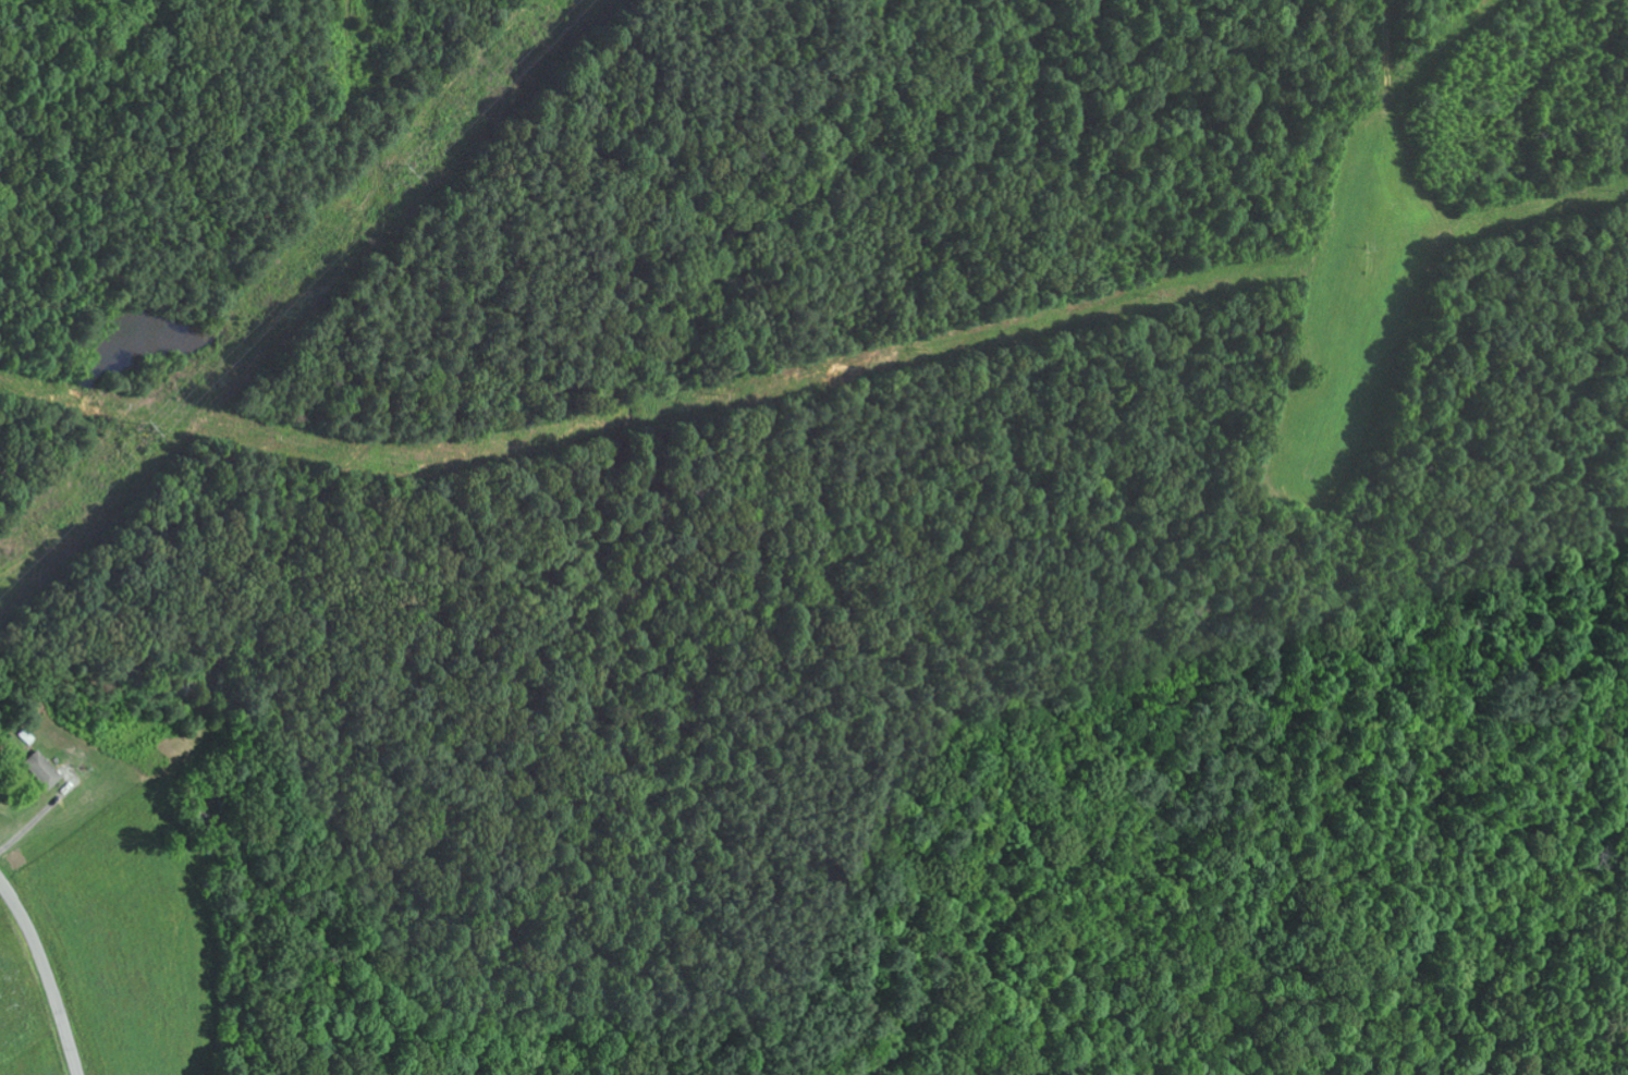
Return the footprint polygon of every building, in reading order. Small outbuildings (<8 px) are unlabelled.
[(20,765),(45,793),(61,778),(37,751),(20,765)]
